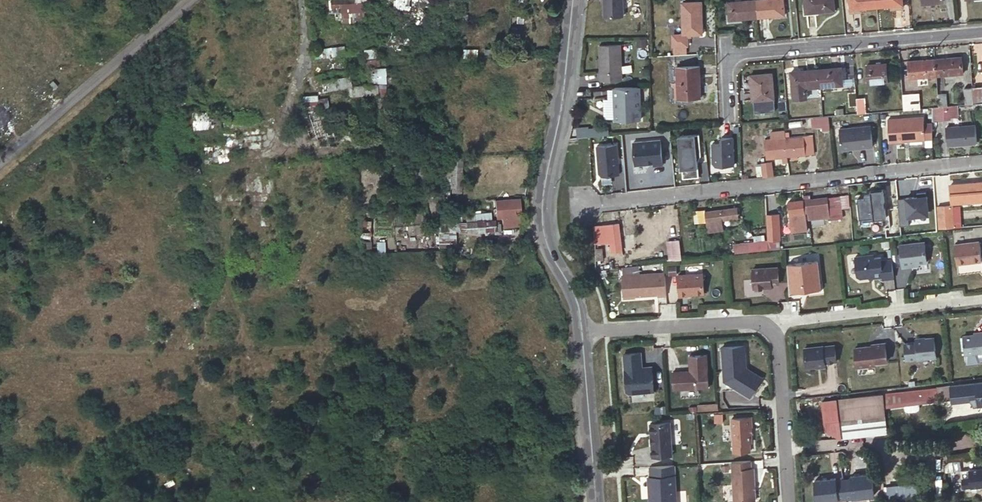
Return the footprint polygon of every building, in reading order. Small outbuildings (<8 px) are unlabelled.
[(325,10),(325,15),(350,14),(350,22),(365,21),(365,13),(367,13),(366,0),(354,0),(354,1),(332,2),(332,10),(325,10)] [(604,16),(623,15),(622,0),(604,0),(604,16)] [(758,16),(757,0),(747,0),(728,2),(729,18),(758,16)] [(786,14),(784,0),(757,0),(758,16),(786,14)] [(806,12),(835,9),(834,0),(806,0),(806,12)] [(701,1),(681,1),(682,33),(673,33),(673,45),(688,44),(688,34),(702,33),(701,1)] [(378,19),(369,19),(370,33),(379,33),(378,19)] [(621,43),(599,44),(601,79),(622,78),(621,43)] [(534,57),(527,57),(526,76),(534,76),(534,57)] [(937,75),(964,73),(963,57),(936,59),(937,75)] [(910,78),(937,75),(936,59),(909,61),(910,78)] [(887,63),(868,65),(869,82),(889,80),(887,63)] [(699,65),(676,66),(677,81),(674,81),(675,97),(701,96),(699,65)] [(351,75),(322,80),(322,91),(328,90),(328,94),(350,91),(350,97),(386,95),(387,66),(368,67),(369,83),(351,84),(351,75)] [(821,86),(844,84),(843,75),(842,67),(820,68),(821,86)] [(793,88),(821,86),(820,68),(792,71),(793,88)] [(773,72),(751,74),(753,100),(775,97),(773,72)] [(639,86),(614,87),(615,111),(617,111),(618,116),(616,116),(616,120),(641,119),(639,86)] [(974,87),(975,103),(981,102),(981,86),(974,87)] [(974,87),(966,87),(967,103),(975,103),(974,87)] [(903,94),(905,109),(922,107),(921,92),(903,94)] [(947,92),(938,93),(940,106),(948,105),(947,92)] [(319,111),(317,94),(302,95),(303,112),(319,111)] [(867,99),(857,100),(858,113),(868,112),(867,99)] [(940,106),(934,106),(935,114),(943,114),(943,111),(950,111),(949,105),(948,105),(940,106)] [(319,111),(303,112),(310,140),(314,138),(319,149),(329,148),(319,111)] [(219,113),(192,114),(192,123),(192,124),(219,123),(219,113)] [(824,116),(814,117),(815,127),(822,126),(822,130),(830,129),(829,115),(825,116),(824,116)] [(888,118),(889,141),(925,139),(924,116),(888,118)] [(952,126),(954,143),(981,139),(981,125),(975,125),(974,123),(962,125),(952,126)] [(871,125),(840,128),(842,148),(873,145),(871,125)] [(250,149),(262,147),(260,127),(232,131),(233,137),(224,137),(216,139),(216,141),(205,142),(210,164),(230,161),(250,156),(250,149)] [(768,157),(789,155),(787,137),(784,137),(784,130),(766,132),(766,139),(768,157)] [(701,155),(699,134),(680,136),(683,178),(699,177),(698,163),(701,155)] [(789,155),(807,153),(815,152),(813,134),(804,135),(787,137),(789,155)] [(715,165),(734,164),(732,136),(720,137),(721,143),(712,143),(713,163),(715,165)] [(634,142),(636,164),(647,163),(648,162),(651,162),(651,163),(653,163),(654,165),(663,164),(661,139),(634,142)] [(618,144),(597,145),(599,176),(621,174),(618,144)] [(763,162),(764,176),(773,175),(772,161),(763,162)] [(303,165),(304,162),(299,163),(299,164),(294,164),(295,173),(300,173),(300,180),(303,165)] [(265,201),(265,207),(276,207),(275,177),(260,178),(262,201),(265,201)] [(952,185),(954,203),(981,199),(981,181),(952,185)] [(437,201),(450,201),(450,191),(437,191),(437,201)] [(918,197),(898,199),(899,226),(908,226),(908,217),(926,216),(924,193),(918,193),(918,197)] [(805,195),(805,199),(806,212),(808,212),(809,221),(824,220),(830,219),(830,227),(843,226),(841,212),(850,211),(849,195),(828,197),(811,199),(811,195),(805,195)] [(867,204),(860,205),(862,225),(875,223),(875,226),(888,224),(885,195),(872,197),(866,197),(867,204)] [(521,198),(496,201),(497,209),(504,208),(504,214),(518,212),(517,207),(522,206),(521,198)] [(806,212),(805,199),(789,201),(790,214),(806,213),(806,212)] [(954,206),(938,206),(939,229),(956,227),(955,214),(954,206)] [(372,208),(364,208),(363,221),(362,221),(361,248),(372,248),(372,208)] [(739,208),(731,209),(707,212),(707,210),(697,211),(698,223),(707,222),(708,232),(724,230),(723,220),(733,218),(740,218),(739,208)] [(466,215),(467,222),(491,221),(491,213),(466,215)] [(229,215),(229,218),(238,223),(237,214),(229,215)] [(767,214),(767,238),(779,237),(778,214),(767,214)] [(238,223),(229,218),(230,228),(238,227),(238,223)] [(491,221),(467,222),(467,233),(495,230),(494,222),(494,220),(491,221)] [(619,223),(602,225),(602,233),(604,233),(605,242),(610,241),(612,251),(622,250),(619,223)] [(954,243),(957,263),(981,260),(979,240),(954,243)] [(680,258),(679,242),(671,243),(672,259),(680,258)] [(900,245),(902,267),(912,265),(912,263),(927,262),(925,242),(900,245)] [(873,254),(854,256),(856,275),(859,278),(882,275),(882,278),(893,277),(891,259),(881,260),(880,256),(873,257),(873,254)] [(787,266),(789,291),(811,289),(812,293),(820,292),(817,262),(787,264),(787,266)] [(752,268),(753,287),(771,286),(771,283),(778,283),(777,266),(752,268)] [(667,295),(665,272),(623,275),(624,298),(636,297),(636,296),(658,294),(658,296),(667,295)] [(703,273),(678,275),(680,296),(687,296),(687,294),(704,293),(703,273)] [(962,335),(964,353),(981,351),(981,331),(978,331),(979,333),(962,335)] [(904,342),(906,358),(917,357),(936,355),(934,339),(931,336),(915,338),(915,341),(904,342)] [(872,344),(854,346),(857,365),(874,363),(874,361),(887,359),(885,342),(872,343),(872,344)] [(823,344),(805,346),(807,363),(809,365),(826,364),(825,361),(837,359),(835,343),(823,345),(823,344)] [(722,346),(724,380),(750,396),(760,380),(746,371),(746,367),(745,344),(722,346)] [(631,392),(655,390),(653,366),(643,366),(642,351),(625,353),(628,390),(631,392)] [(674,371),(675,389),(708,387),(706,354),(689,355),(690,370),(674,371)] [(746,367),(746,371),(760,380),(762,377),(746,367)] [(957,383),(837,397),(823,399),(826,428),(841,436),(887,431),(884,411),(884,404),(958,396),(958,393),(976,391),(977,403),(981,402),(981,381),(957,383)] [(718,408),(717,402),(698,405),(699,412),(718,408)] [(731,417),(733,452),(749,451),(749,442),(751,442),(750,427),(751,427),(751,416),(731,417)] [(670,422),(650,423),(652,456),(672,455),(670,422)] [(731,462),(734,501),(755,499),(753,468),(751,468),(750,460),(733,461),(731,462)] [(650,466),(650,476),(648,476),(648,489),(651,489),(651,496),(649,496),(649,501),(676,501),(674,465),(650,466)] [(970,468),(971,476),(965,476),(967,486),(981,484),(981,466),(970,468)] [(851,479),(843,480),(845,499),(874,496),(873,488),(872,477),(871,474),(850,477),(851,479)] [(814,481),(814,484),(816,495),(817,501),(822,501),(845,499),(843,480),(835,481),(835,479),(814,481)]
